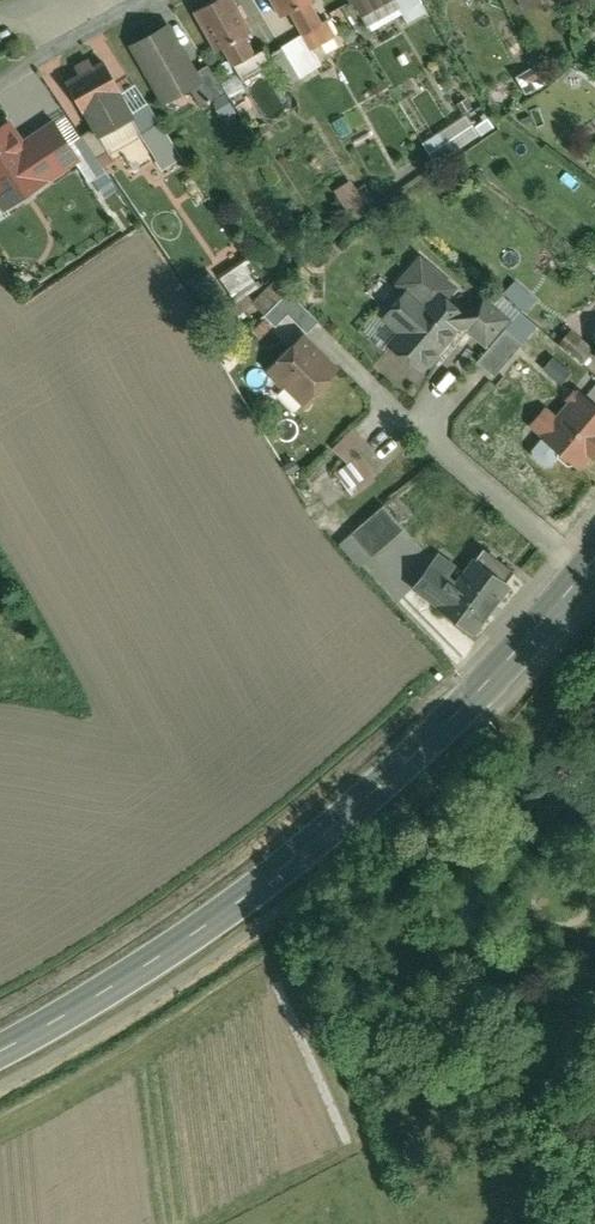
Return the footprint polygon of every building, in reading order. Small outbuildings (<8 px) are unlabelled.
[(191,12),(211,49),(219,44),(229,62),(249,51),(239,33),(245,30),(228,0),(212,0),(191,12)] [(278,14),(288,8),(301,32),(309,46),(331,34),(322,18),(317,21),(305,0),(271,0),(278,14)] [(522,10),(541,0),(517,0),(522,10)] [(163,24),(127,43),(157,99),(185,83),(193,79),(189,72),(163,24)] [(301,32),(266,51),(283,83),(319,63),(309,46),(301,32)] [(98,60),(63,78),(93,133),(127,115),(98,60)] [(203,65),(189,72),(193,79),(185,83),(195,102),(216,90),(203,65)] [(484,116),(467,125),(462,115),(416,137),(428,160),(491,130),(484,116)] [(0,123),(0,203),(71,159),(47,121),(16,140),(4,121),(0,123)] [(136,131),(154,168),(175,157),(156,121),(136,131)] [(342,210),(359,201),(347,178),(330,187),(342,210)] [(382,343),(415,372),(458,323),(469,310),(453,296),(459,288),(418,251),(391,282),(398,288),(374,314),(393,331),(382,343)] [(229,300),(252,284),(235,260),(212,275),(229,300)] [(261,312),(271,322),(282,311),(302,331),(314,319),(283,289),(261,312)] [(469,310),(458,323),(481,343),(505,315),(482,295),(469,310)] [(500,328),(473,361),(490,375),(518,343),(500,328)] [(298,332),(261,369),(297,404),(334,368),(298,332)] [(573,391),(553,415),(541,405),(525,424),(577,466),(594,444),(594,408),(573,391)] [(342,459),(361,438),(346,426),(328,447),(342,459)] [(354,457),(335,470),(352,493),(371,480),(354,457)] [(379,504),(347,533),(367,556),(399,527),(379,504)] [(434,550),(406,586),(468,635),(508,584),(502,579),(509,569),(480,547),(453,582),(444,575),(452,564),(434,550)]
